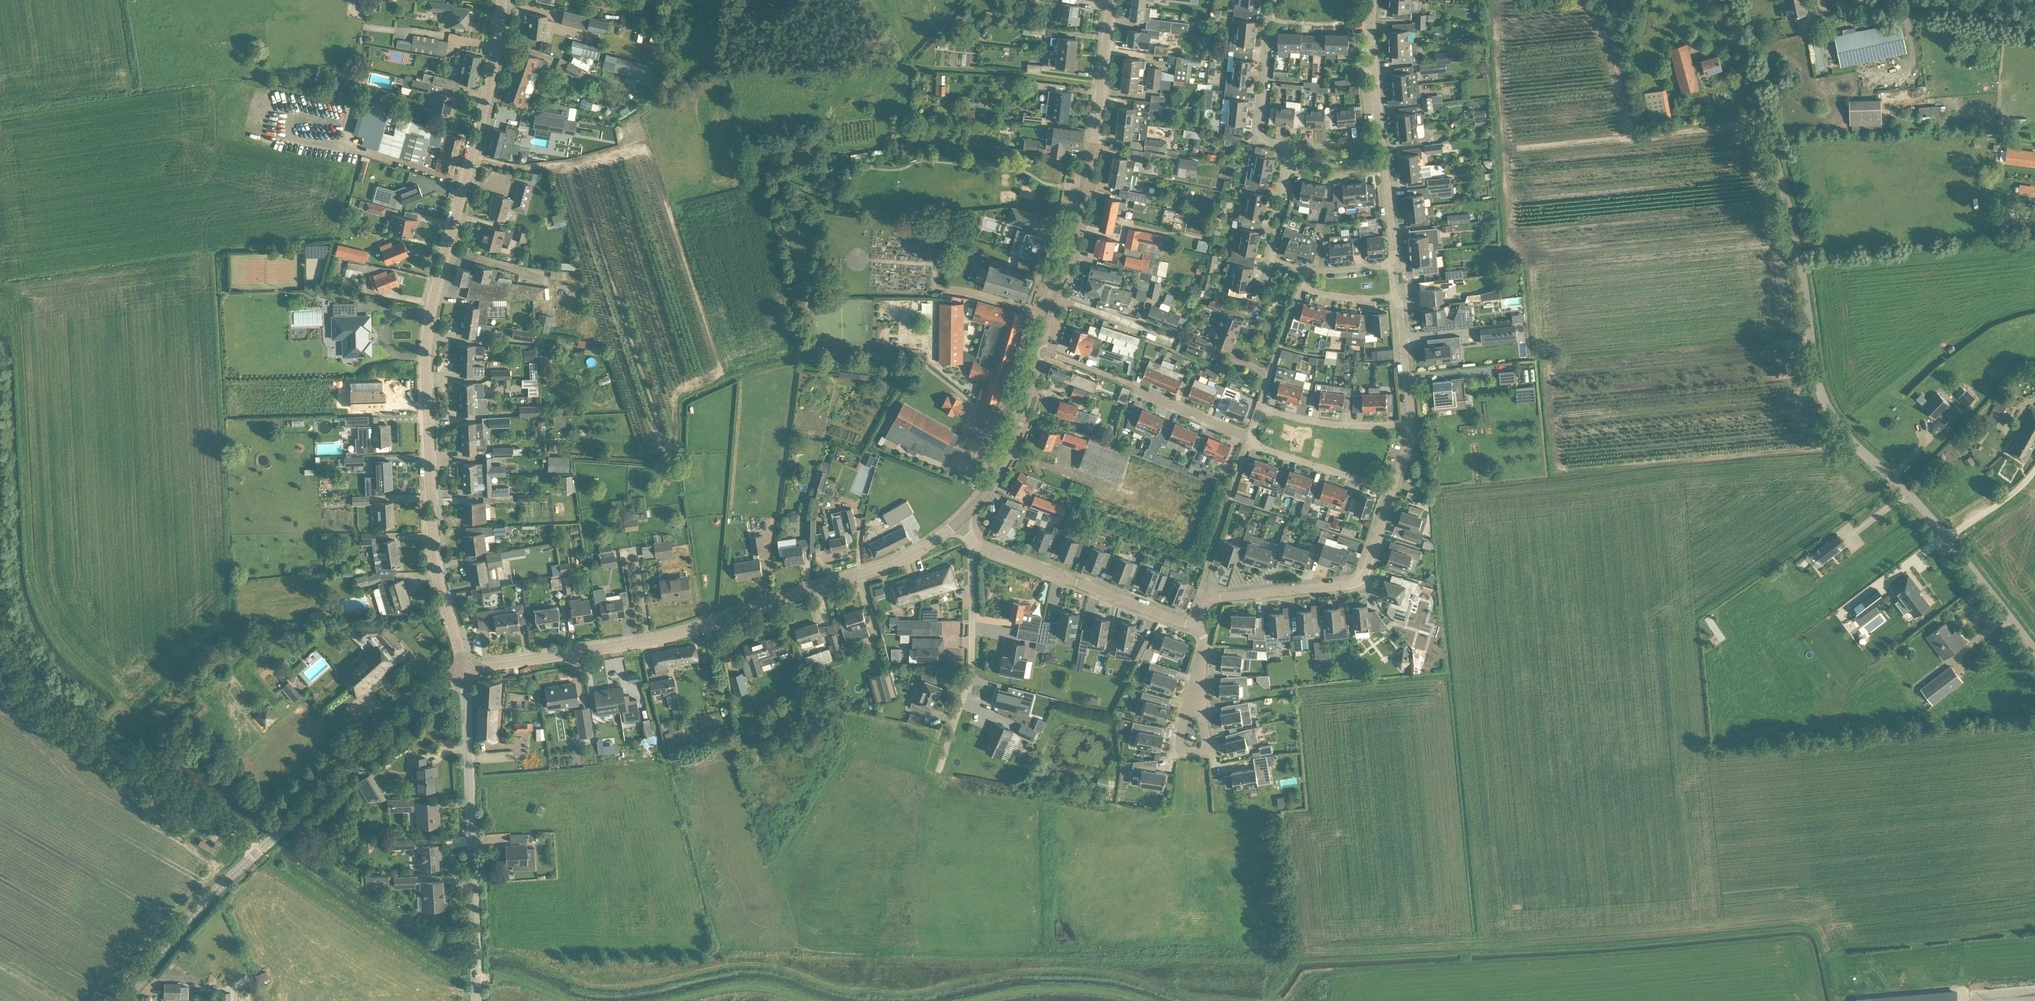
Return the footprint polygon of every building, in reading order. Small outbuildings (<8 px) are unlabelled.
[(1260,0),(1242,0),(1241,4),(1235,3),(1234,11),(1247,13),(1248,5),(1259,6),(1260,0)] [(1390,10),(1394,10),(1393,17),(1411,19),(1413,0),(1390,0),(1390,10)] [(1807,13),(1808,13),(1805,0),(1784,0),(1788,17),(1794,16),(1795,19),(1797,20),(1807,18),(1808,16),(1807,13)] [(437,2),(436,10),(443,11),(443,9),(453,10),(451,25),(456,25),(455,31),(466,32),(468,8),(456,6),(456,4),(437,2)] [(1058,13),(1055,20),(1062,21),(1079,23),(1080,16),(1078,16),(1079,5),(1064,3),(1059,3),(1058,13)] [(1151,7),(1145,7),(1132,5),(1131,19),(1144,21),(1144,20),(1149,21),(1151,7)] [(608,22),(580,15),(564,11),(561,23),(605,34),(608,22)] [(961,11),(953,20),(959,25),(966,15),(961,11)] [(1247,20),(1247,13),(1234,11),(1233,19),(1239,20),(1238,32),(1256,33),(1258,21),(1247,20)] [(1836,26),(1846,23),(1843,12),(1833,15),(1836,26)] [(1030,24),(1032,15),(1024,13),(1022,23),(1030,24)] [(530,14),(528,36),(544,38),(547,16),(540,15),(530,14)] [(622,15),(620,23),(633,26),(635,18),(622,15)] [(1157,29),(1159,30),(1163,30),(1171,31),(1172,29),(1188,31),(1189,23),(1158,19),(1157,29)] [(1907,52),(1902,32),(1900,22),(1835,36),(1841,66),(1907,52)] [(1390,43),(1410,42),(1409,31),(1411,30),(1411,23),(1403,23),(1393,24),(1393,31),(1389,31),(1390,43)] [(1032,26),(1031,32),(1046,34),(1046,28),(1032,26)] [(1129,29),(1128,44),(1140,45),(1149,46),(1151,36),(1158,37),(1159,30),(1157,29),(1146,28),(1142,27),(1141,31),(1129,29)] [(1163,30),(1162,40),(1170,41),(1171,31),(1163,30)] [(1255,46),(1256,33),(1238,32),(1237,43),(1230,43),(1229,50),(1234,51),(1240,52),(1241,44),(1255,46)] [(1290,51),(1290,33),(1278,32),(1278,51),(1290,51)] [(1302,35),(1302,33),(1290,33),(1290,51),(1301,51),(1302,35)] [(1337,53),(1337,34),(1325,34),(1325,36),(1326,36),(1325,52),(1337,53)] [(1337,34),(1337,53),(1348,53),(1349,35),(1337,34)] [(435,54),(438,40),(438,39),(413,35),(412,41),(397,39),(396,47),(435,54)] [(1314,35),(1302,35),(1301,51),(1301,53),(1313,53),(1314,35)] [(1326,36),(1325,36),(1314,35),(1313,53),(1325,54),(1325,52),(1326,36)] [(1058,51),(1076,53),(1077,39),(1067,38),(1051,36),(1051,43),(1059,44),(1058,51)] [(937,39),(936,44),(939,44),(938,49),(943,49),(944,45),(949,45),(950,40),(937,39)] [(598,59),(601,47),(573,40),(570,52),(598,59)] [(1410,42),(1390,43),(1390,56),(1394,55),(1394,63),(1404,62),(1413,62),(1412,54),(1410,54),(1410,42)] [(1687,43),(1670,48),(1683,92),(1699,88),(1694,68),(1703,66),(1705,74),(1722,68),(1718,55),(1692,63),(1687,43)] [(1168,55),(1169,47),(1155,45),(1154,53),(1168,55)] [(1234,51),(1229,50),(1228,59),(1235,59),(1234,71),(1252,73),(1253,61),(1239,59),(1240,52),(1234,51)] [(1074,68),(1076,53),(1058,51),(1058,58),(1049,57),(1048,65),(1074,68)] [(512,76),(528,81),(530,76),(536,78),(543,60),(521,52),(512,76)] [(464,65),(460,82),(475,85),(481,56),(466,53),(464,65)] [(1446,53),(1437,53),(1438,62),(1446,61),(1452,60),(1452,54),(1446,54),(1446,53)] [(605,54),(602,69),(655,81),(658,66),(605,54)] [(1177,56),(1174,80),(1186,81),(1189,57),(1177,56)] [(1124,74),(1138,75),(1139,68),(1145,68),(1146,61),(1140,60),(1140,59),(1126,58),(1124,74)] [(568,62),(563,72),(577,79),(577,77),(582,80),(583,78),(587,80),(590,73),(582,69),(568,62)] [(1446,62),(1420,64),(1421,73),(1447,71),(1446,62)] [(1041,72),(1042,65),(1028,63),(1027,71),(1041,72)] [(1417,71),(1413,71),(1413,65),(1395,67),(1396,74),(1392,74),(1392,75),(1390,75),(1391,82),(1393,82),(1394,86),(1419,84),(1419,83),(1418,83),(1417,71)] [(1149,66),(1148,77),(1161,78),(1162,70),(1162,68),(1149,66)] [(1250,85),(1252,73),(1234,71),(1232,83),(1230,82),(1230,90),(1225,90),(1235,91),(1247,93),(1248,85),(1250,85)] [(422,80),(449,87),(450,79),(424,73),(422,80)] [(1137,83),(1138,75),(1124,74),(1122,90),(1136,91),(1142,91),(1143,84),(1137,83)] [(525,91),(528,81),(512,76),(504,100),(519,106),(520,105),(526,107),(529,98),(531,94),(525,91)] [(1148,77),(1147,86),(1160,88),(1170,89),(1171,79),(1161,78),(1148,77)] [(405,78),(403,86),(412,89),(412,87),(429,91),(431,84),(405,78)] [(1028,80),(1027,86),(1035,87),(1035,88),(1049,89),(1048,103),(1070,106),(1072,92),(1063,91),(1064,85),(1028,80)] [(1417,103),(1416,96),(1420,96),(1420,94),(1419,84),(1394,86),(1394,91),(1392,91),(1393,98),(1395,97),(1395,99),(1398,98),(1399,105),(1409,103),(1409,104),(1417,103)] [(1351,94),(1360,93),(1359,85),(1350,86),(1351,94)] [(1650,118),(1668,114),(1662,89),(1644,93),(1650,118)] [(1246,100),(1247,93),(1235,91),(1225,90),(1224,98),(1229,99),(1231,99),(1229,111),(1247,113),(1249,100),(1246,100)] [(317,117),(320,100),(283,92),(279,109),(317,117)] [(457,98),(447,95),(433,92),(431,102),(432,103),(431,110),(434,111),(443,113),(453,115),(457,98)] [(1432,97),(1422,98),(1423,110),(1433,109),(1432,97)] [(1120,106),(1119,121),(1133,123),(1141,124),(1142,116),(1149,117),(1149,112),(1163,114),(1165,103),(1142,100),(1141,109),(1135,108),(1130,107),(1120,106)] [(1849,101),(1850,125),(1882,124),(1881,100),(1849,101)] [(1299,128),(1301,107),(1300,107),(1301,103),(1287,101),(1286,106),(1284,126),(1299,128)] [(567,118),(569,106),(549,103),(547,115),(567,118)] [(1024,114),(1023,121),(1047,123),(1047,117),(1068,120),(1070,106),(1048,103),(1042,103),(1041,111),(1043,112),(1047,112),(1046,117),(1024,114)] [(1284,126),(1286,106),(1277,105),(1277,108),(1271,107),(1268,123),(1284,126)] [(1363,125),(1361,108),(1361,106),(1346,107),(1348,127),(1363,125)] [(1421,112),(1418,113),(1417,106),(1399,108),(1400,114),(1397,114),(1398,127),(1424,124),(1423,113),(1421,112)] [(1920,120),(1939,119),(1947,118),(1946,106),(1919,108),(1920,120)] [(1316,109),(1307,109),(1307,108),(1301,107),(1299,128),(1316,128),(1316,109)] [(1332,128),(1331,108),(1330,108),(1328,107),(1326,107),(1324,109),(1316,109),(1316,128),(1332,128)] [(1332,128),(1348,127),(1346,107),(1336,108),(1331,108),(1332,128)] [(361,108),(353,133),(364,137),(362,145),(378,149),(381,137),(387,116),(361,108)] [(1246,125),(1247,113),(1229,111),(1228,123),(1226,122),(1225,132),(1243,134),(1244,125),(1246,125)] [(535,114),(533,128),(562,133),(562,132),(574,134),(577,121),(535,114)] [(1486,116),(1474,118),(1475,127),(1481,126),(1480,125),(1486,124),(1486,116)] [(398,117),(395,129),(402,131),(404,129),(406,129),(398,157),(420,163),(423,152),(425,153),(428,143),(440,147),(444,132),(433,129),(432,131),(426,129),(427,125),(398,117)] [(927,121),(920,131),(931,138),(938,128),(927,121)] [(1119,121),(1117,136),(1132,138),(1140,139),(1140,132),(1147,133),(1148,125),(1141,124),(1133,123),(1119,121)] [(1421,143),(1420,136),(1424,136),(1425,135),(1424,124),(1398,127),(1399,139),(1402,139),(1403,145),(1414,144),(1421,143)] [(1025,139),(1024,151),(1054,155),(1064,156),(1065,145),(1082,147),(1084,131),(1055,127),(1048,126),(1045,141),(1025,139)] [(516,133),(505,130),(493,127),(487,153),(510,159),(516,133)] [(440,147),(439,151),(457,155),(462,136),(444,132),(440,147)] [(1146,138),(1145,148),(1145,149),(1145,150),(1181,156),(1182,153),(1180,153),(1166,150),(1167,141),(1146,138)] [(1425,153),(1442,152),(1441,143),(1424,145),(1425,153)] [(1399,168),(1421,166),(1420,158),(1423,157),(1421,147),(1413,148),(1403,149),(1404,155),(1401,155),(1402,163),(1398,164),(1399,168)] [(1114,155),(1112,170),(1125,172),(1133,174),(1136,159),(1142,161),(1144,151),(1142,151),(1130,149),(1129,148),(1127,158),(1114,155)] [(1247,165),(1248,165),(1255,167),(1273,170),(1275,158),(1261,155),(1262,149),(1257,148),(1255,155),(1249,154),(1247,165)] [(2006,162),(2034,165),(2034,152),(2008,148),(2006,162)] [(439,151),(435,170),(453,174),(457,155),(439,151)] [(363,160),(358,181),(364,182),(369,162),(363,160)] [(1273,170),(1255,167),(1248,165),(1244,184),(1245,184),(1249,185),(1255,186),(1257,180),(1270,182),(1273,170)] [(1425,184),(1425,177),(1429,177),(1431,174),(1430,165),(1421,166),(1399,168),(1399,172),(1402,172),(1403,180),(1406,180),(1407,186),(1425,184)] [(1112,170),(1109,184),(1122,186),(1130,188),(1131,181),(1133,174),(1125,172),(1112,170)] [(1428,185),(1436,184),(1451,183),(1450,177),(1427,179),(1428,185)] [(1212,179),(1211,186),(1221,188),(1223,182),(1212,179)] [(1295,183),(1293,194),(1294,195),(1293,200),(1301,201),(1300,204),(1310,206),(1314,183),(1303,180),(1302,185),(1295,183)] [(532,186),(529,185),(519,182),(516,192),(514,200),(494,194),(492,201),(494,201),(490,215),(500,218),(504,219),(507,207),(525,212),(527,205),(532,186)] [(1374,204),(1374,202),(1374,196),(1376,196),(1375,185),(1374,185),(1367,186),(1366,182),(1354,183),(1357,206),(1374,204)] [(1314,183),(1310,206),(1320,208),(1321,205),(1328,207),(1329,201),(1323,200),(1326,185),(1314,183)] [(1357,206),(1354,183),(1343,184),(1343,192),(1337,193),(1339,205),(1346,205),(1346,208),(1357,207),(1357,206)] [(1449,183),(1435,185),(1436,192),(1436,194),(1450,193),(1449,183)] [(403,187),(398,189),(404,204),(423,196),(418,184),(404,189),(403,187)] [(1255,186),(1249,185),(1245,184),(1243,193),(1248,192),(1248,191),(1250,192),(1248,203),(1266,207),(1268,194),(1254,192),(1255,186)] [(2018,192),(2034,195),(2034,188),(2034,187),(2019,184),(2018,192)] [(1403,208),(1425,206),(1424,198),(1427,197),(1426,187),(1417,188),(1407,189),(1408,195),(1405,195),(1406,203),(1402,204),(1403,208)] [(1189,189),(1186,198),(1192,200),(1195,191),(1189,189)] [(1148,196),(1149,194),(1129,190),(1128,199),(1151,203),(1152,197),(1148,196)] [(1103,213),(1116,216),(1118,208),(1125,209),(1126,202),(1106,197),(1103,213)] [(367,202),(365,209),(384,215),(386,207),(367,202)] [(1143,211),(1145,205),(1134,203),(1133,209),(1143,211)] [(1263,219),(1266,207),(1248,203),(1246,215),(1240,214),(1238,220),(1258,224),(1259,218),(1263,219)] [(1429,224),(1428,214),(1434,213),(1433,205),(1425,206),(1403,208),(1403,212),(1407,212),(1408,220),(1411,220),(1411,226),(1421,225),(1429,224)] [(1012,207),(1010,214),(1019,216),(1016,224),(1033,229),(1037,214),(1012,207)] [(2002,210),(2000,220),(2002,220),(2000,232),(2007,233),(2009,221),(2012,222),(2014,212),(2002,210)] [(2024,229),(2034,231),(2034,211),(2034,220),(2026,219),(2024,229)] [(563,213),(555,216),(558,226),(566,224),(563,213)] [(1114,224),(1116,216),(1103,213),(1100,228),(1110,230),(1113,231),(1120,232),(1122,225),(1114,224)] [(1449,224),(1471,222),(1470,213),(1448,215),(1449,224)] [(392,215),(391,222),(397,223),(395,232),(412,236),(415,222),(418,223),(418,220),(409,218),(392,215)] [(1256,230),(1258,224),(1238,220),(1237,227),(1243,228),(1241,240),(1259,243),(1261,231),(1256,230)] [(1310,221),(1310,232),(1321,233),(1322,222),(1310,221)] [(504,231),(498,230),(485,226),(483,234),(484,234),(481,245),(490,247),(500,250),(502,242),(509,244),(512,234),(504,231)] [(1293,230),(1294,230),(1286,227),(1281,240),(1288,242),(1284,254),(1295,258),(1302,235),(1300,240),(1294,238),(1295,234),(1293,230)] [(1163,235),(1161,235),(1129,228),(1127,239),(1159,246),(1168,248),(1170,243),(1162,241),(1163,235)] [(1410,244),(1409,244),(1409,249),(1410,249),(1410,251),(1429,249),(1436,249),(1434,228),(1421,229),(1421,236),(1409,237),(1410,244)] [(526,242),(528,232),(515,229),(513,238),(526,242)] [(1019,229),(1013,250),(1021,252),(1021,253),(1029,255),(1030,253),(1032,254),(1040,256),(1043,245),(1043,246),(1046,237),(1027,231),(1027,232),(1019,229)] [(1369,230),(1360,231),(1361,246),(1369,245),(1370,257),(1384,255),(1381,235),(1370,236),(1369,230)] [(1358,237),(1351,238),(1351,234),(1340,235),(1343,260),(1355,258),(1354,254),(1360,253),(1358,237)] [(1318,244),(1311,241),(1312,238),(1302,235),(1295,258),(1306,262),(1311,248),(1316,249),(1318,244)] [(1331,261),(1343,260),(1340,235),(1329,236),(1330,240),(1323,241),(1324,249),(1330,248),(1331,261)] [(1124,252),(1114,250),(1116,240),(1108,238),(1098,236),(1094,254),(1106,256),(1105,262),(1114,264),(1141,270),(1152,273),(1153,273),(1157,274),(1166,276),(1169,261),(1160,259),(1163,249),(1168,250),(1168,248),(1159,246),(1127,239),(1124,252)] [(1198,239),(1196,249),(1206,250),(1207,240),(1198,239)] [(1256,255),(1259,243),(1241,240),(1239,251),(1232,250),(1231,257),(1241,259),(1242,253),(1256,255)] [(339,241),(335,255),(364,262),(368,248),(339,241)] [(391,243),(380,247),(387,263),(407,255),(402,242),(392,246),(391,243)] [(328,244),(305,245),(306,257),(329,256),(328,244)] [(1411,253),(1409,253),(1410,258),(1411,258),(1412,263),(1412,265),(1423,264),(1424,273),(1438,271),(1437,255),(1436,250),(1436,249),(1429,249),(1410,251),(1411,253)] [(973,263),(969,276),(985,280),(983,287),(994,291),(994,288),(1019,296),(1019,298),(1020,299),(1020,300),(1023,301),(1026,300),(1027,296),(1029,297),(1031,291),(1033,291),(1035,285),(1035,284),(1033,284),(1035,278),(1033,277),(1033,276),(1034,271),(1028,269),(1028,268),(1032,254),(1030,253),(1029,255),(1021,253),(1018,263),(1019,263),(1018,266),(1017,271),(1001,266),(1001,264),(991,261),(989,268),(973,263)] [(1209,253),(1206,270),(1213,272),(1217,255),(1209,253)] [(1240,265),(1241,259),(1231,257),(1229,263),(1236,264),(1234,276),(1252,280),(1254,267),(1240,265)] [(347,259),(345,276),(360,278),(363,263),(347,259)] [(545,287),(532,285),(495,280),(497,271),(491,269),(491,267),(476,263),(473,272),(455,267),(452,281),(470,286),(467,298),(477,299),(481,299),(491,300),(545,299),(545,287)] [(1516,263),(1505,265),(1507,276),(1517,274),(1516,263)] [(1106,277),(1119,280),(1121,280),(1123,272),(1108,268),(1092,264),(1090,275),(1084,274),(1105,279),(1106,277)] [(1446,279),(1463,277),(1462,269),(1445,270),(1446,279)] [(375,278),(370,279),(374,290),(379,288),(380,291),(399,283),(394,271),(387,274),(386,270),(374,275),(375,277),(375,278)] [(1149,289),(1152,273),(1141,270),(1139,279),(1144,280),(1143,288),(1139,287),(1149,289)] [(1205,272),(1202,288),(1209,290),(1213,274),(1205,272)] [(1153,273),(1152,273),(1149,289),(1147,295),(1159,298),(1162,283),(1151,280),(1153,273)] [(1117,287),(1119,280),(1106,277),(1105,279),(1084,274),(1080,292),(1090,294),(1089,297),(1098,299),(1097,303),(1123,309),(1124,305),(1128,306),(1129,304),(1143,308),(1145,301),(1146,301),(1147,295),(1149,289),(1139,287),(1136,298),(1130,297),(1132,290),(1117,287)] [(1249,292),(1252,280),(1234,276),(1231,288),(1230,287),(1228,294),(1236,296),(1246,297),(1247,291),(1249,292)] [(1454,284),(1455,284),(1467,283),(1463,277),(1446,279),(1429,280),(1429,288),(1420,289),(1421,303),(1443,301),(1442,290),(1454,284)] [(1189,284),(1187,292),(1196,295),(1199,287),(1189,284)] [(587,289),(580,291),(583,303),(590,301),(587,289)] [(1481,295),(1467,296),(1465,303),(1482,301),(1481,295)] [(505,316),(505,305),(491,306),(491,300),(481,299),(480,307),(466,305),(464,320),(477,322),(485,323),(486,317),(505,316)] [(1024,314),(1015,311),(1009,310),(978,301),(973,319),(986,323),(977,356),(963,351),(964,303),(941,303),(940,362),(963,363),(963,360),(974,360),(969,376),(984,380),(982,387),(979,396),(999,402),(1024,314)] [(1210,301),(1208,307),(1219,311),(1221,305),(1210,301)] [(1181,316),(1169,311),(1170,307),(1170,305),(1163,302),(1161,303),(1160,307),(1152,304),(1146,319),(1175,330),(1181,316)] [(1309,329),(1316,306),(1315,305),(1315,304),(1309,302),(1308,304),(1305,302),(1304,302),(1301,312),(1296,311),(1291,327),(1292,327),(1303,330),(1304,328),(1309,329)] [(334,317),(333,317),(333,338),(349,338),(350,356),(371,355),(371,342),(368,342),(367,330),(370,329),(370,316),(345,317),(344,304),(334,304),(334,317)] [(1433,322),(1434,330),(1470,326),(1468,306),(1466,306),(1466,304),(1460,304),(1454,321),(1445,318),(1444,307),(1422,309),(1423,323),(1433,322)] [(1329,328),(1330,320),(1325,319),(1327,308),(1327,309),(1323,308),(1323,306),(1317,305),(1317,306),(1316,306),(1309,329),(1315,330),(1316,324),(1329,328)] [(1347,336),(1349,312),(1348,312),(1348,310),(1342,310),(1341,311),(1338,311),(1338,310),(1337,310),(1336,321),(1330,320),(1329,328),(1342,329),(1341,335),(1347,336)] [(1365,331),(1366,324),(1360,323),(1361,312),(1360,312),(1360,313),(1357,313),(1357,311),(1350,311),(1350,312),(1349,312),(1347,336),(1346,343),(1364,345),(1365,337),(1365,334),(1365,331)] [(1218,328),(1237,335),(1243,320),(1224,312),(1218,328)] [(1365,331),(1365,334),(1389,332),(1387,312),(1373,313),(1373,319),(1366,320),(1366,324),(1365,331)] [(539,314),(536,331),(549,333),(552,316),(539,314)] [(477,322),(464,320),(462,335),(472,336),(475,337),(483,338),(492,334),(493,325),(485,323),(477,322)] [(1075,328),(1072,338),(1100,347),(1103,339),(1114,343),(1112,351),(1124,355),(1135,358),(1139,337),(1133,335),(1102,325),(1099,336),(1094,334),(1075,328)] [(1231,349),(1237,335),(1218,328),(1213,342),(1231,349)] [(1517,328),(1481,332),(1483,346),(1518,342),(1517,328)] [(533,342),(534,332),(512,329),(511,338),(533,342)] [(1208,340),(1197,336),(1192,334),(1185,352),(1201,358),(1208,340)] [(1461,350),(1460,336),(1438,338),(1439,345),(1426,347),(1427,362),(1451,360),(1451,352),(1461,350)] [(1072,338),(1069,347),(1077,350),(1077,351),(1081,353),(1082,351),(1097,357),(1098,354),(1114,360),(1115,357),(1122,360),(1124,355),(1112,351),(1100,347),(1072,338)] [(579,340),(577,346),(585,347),(585,348),(601,351),(602,344),(586,341),(579,340)] [(503,351),(504,343),(489,341),(488,350),(503,351)] [(482,354),(482,351),(482,345),(474,345),(461,344),(460,359),(474,360),(474,353),(482,354)] [(1282,348),(1280,356),(1297,361),(1300,354),(1282,348)] [(1379,359),(1394,357),(1394,348),(1378,350),(1379,359)] [(1167,350),(1166,354),(1171,356),(1177,359),(1179,354),(1173,352),(1167,350)] [(1354,350),(1353,359),(1360,360),(1361,351),(1354,350)] [(534,351),(523,351),(523,361),(534,361),(534,351)] [(551,356),(538,357),(539,367),(552,366),(551,356)] [(1126,356),(1125,360),(1130,361),(1130,367),(1133,368),(1135,359),(1126,356)] [(1318,357),(1317,364),(1316,367),(1323,369),(1325,358),(1318,357)] [(473,366),(474,360),(460,359),(460,374),(473,375),(484,375),(484,366),(473,366)] [(1154,383),(1162,364),(1150,359),(1151,359),(1150,359),(1142,378),(1143,379),(1143,378),(1154,383)] [(1052,364),(1049,374),(1058,378),(1085,388),(1088,380),(1080,377),(1079,379),(1066,374),(1068,370),(1052,364)] [(1165,387),(1173,369),(1162,364),(1154,383),(1165,387)] [(1276,373),(1294,375),(1294,367),(1277,366),(1276,373)] [(1173,369),(1165,387),(1176,392),(1177,393),(1185,373),(1184,373),(1173,369)] [(489,378),(506,377),(506,370),(489,370),(489,378)] [(1517,382),(1515,370),(1499,372),(1500,383),(1517,382)] [(1288,377),(1278,374),(1276,374),(1273,386),(1278,388),(1276,398),(1276,399),(1276,398),(1280,399),(1280,400),(1286,402),(1286,401),(1287,401),(1294,377),(1288,376),(1288,377)] [(1093,376),(1090,385),(1106,391),(1110,382),(1093,376)] [(1311,382),(1305,380),(1294,377),(1287,401),(1289,401),(1288,402),(1294,404),(1295,403),(1298,404),(1299,405),(1302,394),(1308,395),(1311,382)] [(1199,401),(1207,383),(1196,378),(1195,378),(1187,397),(1188,397),(1199,401)] [(538,379),(522,379),(522,387),(528,387),(528,396),(539,395),(538,379)] [(1465,389),(1464,379),(1433,382),(1434,395),(1432,395),(1433,406),(1452,404),(1452,408),(1463,407),(1462,389),(1465,389)] [(379,394),(378,382),(350,383),(350,393),(355,392),(355,409),(361,409),(361,411),(366,411),(366,409),(385,408),(385,393),(379,394)] [(473,383),(460,384),(460,398),(474,398),(483,398),(482,388),(481,388),(480,383),(473,383)] [(1207,383),(1199,401),(1210,406),(1210,407),(1211,407),(1219,387),(1218,387),(1218,388),(1207,383)] [(1334,385),(1328,384),(1316,383),(1314,397),(1320,397),(1319,408),(1320,408),(1323,408),(1323,409),(1330,410),(1330,409),(1331,409),(1334,385)] [(1334,385),(1331,409),(1332,409),(1332,410),(1338,411),(1338,410),(1342,410),(1342,411),(1343,411),(1344,400),(1350,401),(1352,387),(1334,385)] [(1074,386),(1071,394),(1088,400),(1091,392),(1074,386)] [(1242,421),(1245,415),(1249,404),(1248,405),(1238,400),(1240,396),(1240,394),(1239,393),(1239,392),(1237,391),(1235,390),(1235,389),(1226,386),(1218,404),(1227,407),(1224,413),(1225,413),(1232,416),(1232,418),(1238,420),(1238,418),(1242,420),(1242,421)] [(1374,411),(1375,411),(1375,386),(1369,387),(1369,393),(1357,393),(1357,401),(1363,401),(1363,412),(1364,412),(1364,411),(1367,411),(1368,412),(1374,412),(1374,411)] [(1375,386),(1375,411),(1376,411),(1376,412),(1383,412),(1383,411),(1386,411),(1387,411),(1387,400),(1393,400),(1393,393),(1387,393),(1387,392),(1386,392),(1386,393),(1380,393),(1380,386),(1375,386)] [(1968,406),(1976,397),(1969,390),(1961,399),(1968,406)] [(1938,392),(1923,407),(1935,419),(1939,415),(1942,418),(1941,418),(1949,425),(1962,411),(1955,404),(1952,407),(1949,404),(1949,403),(1938,392)] [(962,403),(960,402),(961,398),(952,394),(950,397),(948,395),(944,403),(946,404),(944,408),(954,413),(956,410),(958,411),(962,403)] [(2010,414),(2004,411),(2008,402),(1999,397),(1987,420),(2002,428),(2010,414)] [(474,398),(460,398),(461,414),(474,413),(483,413),(487,412),(487,407),(486,406),(485,398),(483,398),(474,398)] [(1094,421),(1089,419),(1091,413),(1077,409),(1078,406),(1061,401),(1060,407),(1058,406),(1056,412),(1058,412),(1057,414),(1088,423),(1089,423),(1093,425),(1094,421)] [(889,430),(885,437),(899,444),(900,442),(909,446),(907,449),(914,455),(917,451),(918,452),(923,454),(924,453),(943,461),(949,451),(949,450),(945,447),(947,445),(953,446),(959,435),(954,432),(949,430),(950,429),(915,410),(915,411),(903,404),(889,430)] [(539,405),(519,406),(520,416),(540,415),(539,405)] [(1130,411),(1126,427),(1145,435),(1147,429),(1153,413),(1143,409),(1143,408),(1140,415),(1130,411)] [(2016,437),(2017,437),(2009,450),(2025,462),(2034,443),(2034,412),(2032,410),(2016,437)] [(1147,429),(1145,435),(1151,437),(1152,440),(1155,439),(1156,439),(1158,434),(1165,417),(1164,417),(1164,418),(1153,413),(1147,429)] [(345,418),(346,426),(371,425),(371,415),(335,417),(336,419),(345,418)] [(566,415),(553,415),(553,425),(566,425),(566,415)] [(509,416),(508,416),(489,417),(489,427),(509,426),(509,416)] [(484,437),(483,428),(483,422),(475,423),(475,422),(471,422),(461,423),(462,438),(475,438),(475,437),(484,437)] [(1169,439),(1167,444),(1178,449),(1180,443),(1187,427),(1176,423),(1176,422),(1169,439)] [(390,444),(390,436),(387,436),(387,425),(364,426),(365,438),(356,439),(356,453),(375,452),(374,445),(390,444)] [(1180,443),(1178,449),(1184,451),(1186,445),(1191,447),(1190,448),(1191,448),(1198,431),(1197,431),(1197,432),(1187,427),(1180,443)] [(1079,469),(1119,483),(1129,454),(1089,440),(1065,432),(1064,436),(1044,428),(1038,444),(1047,448),(1051,449),(1054,440),(1062,443),(1086,451),(1079,469)] [(1210,465),(1213,457),(1220,441),(1209,437),(1210,436),(1209,436),(1205,446),(1199,444),(1193,458),(1210,465)] [(475,438),(462,438),(463,453),(473,453),(476,453),(476,452),(484,452),(484,447),(476,447),(475,438)] [(1152,440),(1149,448),(1157,452),(1161,442),(1156,439),(1155,439),(1152,440)] [(1220,441),(1213,457),(1224,461),(1224,462),(1231,445),(1230,445),(1220,441)] [(493,457),(513,455),(512,445),(493,447),(493,457)] [(865,454),(862,463),(874,467),(877,458),(865,454)] [(1165,455),(1162,463),(1164,464),(1171,466),(1172,462),(1173,458),(1165,455)] [(344,457),(344,465),(365,464),(364,456),(344,457)] [(548,456),(548,470),(569,471),(570,456),(548,456)] [(1254,464),(1250,476),(1251,476),(1251,475),(1255,477),(1253,483),(1260,485),(1262,479),(1267,463),(1256,459),(1256,458),(1254,464)] [(373,476),(365,477),(365,495),(384,494),(384,489),(392,488),(391,461),(381,461),(373,462),(373,471),(373,476)] [(1260,485),(1259,486),(1277,491),(1280,480),(1282,473),(1277,471),(1278,466),(1278,465),(1278,466),(1274,465),(1275,463),(1269,461),(1268,463),(1267,463),(1262,479),(1260,485)] [(473,463),(463,464),(464,477),(491,476),(502,475),(502,469),(502,465),(491,466),(491,462),(476,463),(473,463)] [(814,486),(812,495),(820,498),(823,489),(822,489),(828,472),(819,469),(813,486),(814,486)] [(1280,480),(1277,491),(1283,493),(1283,492),(1294,496),(1301,474),(1300,473),(1301,471),(1295,469),(1295,471),(1291,470),(1290,469),(1288,475),(1282,473),(1280,480)] [(1211,481),(1212,477),(1214,473),(1207,470),(1206,474),(1204,478),(1211,481)] [(1034,486),(1038,478),(1028,473),(1027,475),(1021,472),(1018,477),(1014,484),(1013,483),(1011,487),(1012,488),(1011,490),(1022,496),(1026,489),(1029,491),(1030,490),(1033,492),(1036,487),(1034,486)] [(1301,474),(1294,496),(1305,499),(1306,497),(1307,497),(1307,494),(1310,487),(1311,482),(1313,477),(1312,477),(1301,474)] [(572,475),(560,476),(561,492),(573,491),(572,475)] [(491,476),(464,477),(464,491),(477,490),(477,496),(483,496),(483,482),(491,482),(491,476)] [(1315,497),(1313,502),(1325,506),(1325,505),(1329,506),(1331,501),(1336,485),(1325,481),(1323,486),(1322,490),(1318,489),(1315,497)] [(1305,499),(1301,511),(1302,511),(1308,513),(1312,501),(1317,484),(1311,482),(1310,487),(1307,494),(1307,497),(1306,497),(1305,499)] [(1329,506),(1329,507),(1340,511),(1342,505),(1346,493),(1348,488),(1347,488),(1336,485),(1331,501),(1329,506)] [(496,489),(492,490),(492,494),(492,495),(509,495),(509,487),(496,487),(496,489)] [(1352,496),(1347,509),(1368,516),(1374,497),(1361,492),(1359,498),(1352,496)] [(1035,494),(1031,505),(1055,514),(1059,503),(1035,494)] [(369,495),(352,496),(352,504),(369,503),(369,495)] [(907,500),(883,513),(890,526),(914,512),(907,500)] [(393,502),(374,503),(375,510),(377,510),(378,526),(394,526),(393,502)] [(475,502),(465,503),(465,521),(485,520),(485,502),(475,502)] [(998,518),(992,527),(997,530),(1005,535),(1010,525),(1017,529),(1025,516),(1036,520),(1039,512),(1019,504),(1017,508),(1004,502),(996,517),(998,518)] [(1247,505),(1244,513),(1251,515),(1253,507),(1247,505)] [(1402,510),(1398,524),(1406,526),(1403,536),(1421,542),(1424,532),(1423,532),(1424,529),(1418,527),(1424,509),(1410,505),(1408,512),(1402,510)] [(827,523),(820,525),(825,544),(831,542),(833,551),(843,549),(842,547),(849,545),(848,542),(852,541),(850,531),(858,529),(853,507),(832,512),(836,528),(829,530),(827,523)] [(1300,519),(1300,520),(1305,522),(1305,521),(1308,513),(1302,511),(1300,519)] [(1270,513),(1267,523),(1274,525),(1277,516),(1270,513)] [(1334,516),(1331,526),(1340,529),(1342,519),(1334,516)] [(808,518),(807,533),(815,534),(816,519),(808,518)] [(1318,520),(1316,524),(1323,526),(1324,522),(1325,520),(1318,518),(1318,520)] [(637,520),(625,522),(626,531),(639,529),(637,520)] [(1324,522),(1323,526),(1329,528),(1330,524),(1331,522),(1325,520),(1324,522)] [(1249,522),(1244,537),(1250,539),(1255,524),(1249,522)] [(1035,538),(1032,545),(1046,550),(1049,542),(1055,544),(1054,548),(1055,548),(1062,528),(1055,525),(1052,531),(1040,526),(1037,533),(1036,532),(1034,538),(1035,538)] [(469,535),(463,536),(466,553),(489,550),(488,542),(484,543),(483,536),(508,532),(508,526),(468,527),(469,535)] [(904,526),(869,544),(875,557),(911,539),(904,526)] [(1317,545),(1316,549),(1322,551),(1319,560),(1323,562),(1323,564),(1329,566),(1329,567),(1335,547),(1325,544),(1327,537),(1329,532),(1322,530),(1321,535),(1317,545)] [(375,543),(375,537),(375,533),(361,533),(361,545),(371,544),(376,572),(386,573),(396,572),(395,564),(399,563),(395,540),(375,543)] [(1086,540),(1067,533),(1059,555),(1072,560),(1074,554),(1080,556),(1086,540)] [(1280,544),(1278,548),(1284,550),(1281,559),(1286,561),(1285,563),(1292,565),(1291,566),(1292,566),(1298,546),(1287,543),(1290,535),(1283,533),(1280,544)] [(1838,534),(1813,552),(1822,563),(1846,545),(1838,534)] [(763,535),(751,537),(754,553),(765,552),(763,535)] [(797,538),(778,540),(780,556),(785,555),(787,564),(805,562),(803,550),(807,549),(808,549),(806,539),(797,540),(797,538)] [(671,539),(653,542),(656,557),(673,555),(671,539)] [(1221,539),(1216,552),(1223,554),(1222,560),(1235,565),(1241,546),(1221,539)] [(1249,542),(1243,559),(1248,560),(1248,562),(1254,564),(1254,565),(1260,546),(1249,542)] [(1260,546),(1254,565),(1254,564),(1261,566),(1261,565),(1266,566),(1269,557),(1275,559),(1278,548),(1280,544),(1273,542),(1271,549),(1260,546)] [(1298,546),(1292,566),(1292,565),(1298,567),(1299,565),(1304,567),(1307,558),(1313,559),(1316,549),(1317,545),(1311,543),(1309,550),(1298,546)] [(1400,571),(1401,567),(1407,568),(1410,559),(1418,561),(1422,550),(1400,543),(1398,550),(1392,549),(1388,562),(1389,563),(1388,567),(1400,571)] [(1109,567),(1112,558),(1114,554),(1093,546),(1086,565),(1099,570),(1102,564),(1109,567)] [(487,560),(468,563),(471,583),(488,580),(486,567),(503,565),(502,556),(515,554),(530,552),(529,547),(514,549),(501,551),(487,554),(487,560)] [(1335,547),(1329,567),(1330,566),(1336,568),(1337,566),(1341,568),(1342,566),(1344,561),(1349,562),(1353,564),(1356,552),(1353,551),(1347,549),(1346,551),(1335,547)] [(614,555),(613,555),(612,550),(600,552),(601,557),(600,557),(602,566),(615,564),(614,555)] [(1136,577),(1139,568),(1141,564),(1120,557),(1118,562),(1114,561),(1112,568),(1115,569),(1113,575),(1126,580),(1129,575),(1136,577)] [(1141,569),(1136,582),(1141,584),(1140,586),(1153,591),(1156,585),(1163,588),(1166,578),(1171,566),(1170,566),(1173,560),(1166,557),(1164,564),(1163,564),(1160,572),(1147,567),(1146,571),(1141,569)] [(760,558),(735,562),(737,580),(748,578),(748,576),(763,574),(760,558)] [(569,562),(560,564),(561,571),(571,569),(569,562)] [(915,576),(923,598),(958,587),(951,564),(938,568),(939,571),(934,573),(933,570),(915,576)] [(488,568),(489,576),(496,575),(495,567),(488,568)] [(1172,569),(1163,592),(1168,594),(1167,596),(1181,601),(1183,595),(1190,598),(1195,585),(1181,580),(1183,573),(1172,569)] [(356,577),(358,587),(370,584),(367,574),(356,577)] [(1415,593),(1419,582),(1392,574),(1390,581),(1385,580),(1380,596),(1392,600),(1390,606),(1405,610),(1410,591),(1415,593)] [(1897,593),(1914,616),(1928,605),(1918,592),(1920,591),(1908,575),(1892,587),(1893,589),(1892,590),(1896,594),(1897,593)] [(561,577),(560,577),(562,588),(563,588),(563,593),(571,592),(569,576),(561,577)] [(690,596),(688,580),(687,576),(660,580),(663,600),(690,596)] [(897,606),(923,598),(915,576),(890,583),(897,606)] [(560,577),(551,579),(551,584),(552,589),(562,588),(560,577)] [(395,608),(409,604),(402,580),(394,582),(393,579),(385,579),(384,582),(379,584),(383,597),(391,595),(392,601),(385,603),(388,613),(395,613),(395,608)] [(500,586),(489,588),(489,586),(481,587),(482,596),(490,595),(490,593),(501,591),(500,586)] [(604,589),(594,590),(597,609),(601,608),(603,618),(624,615),(622,605),(621,599),(606,601),(604,589)] [(1877,589),(1852,608),(1856,614),(1853,616),(1858,623),(1877,608),(1875,606),(1884,599),(1877,589)] [(580,599),(570,600),(572,613),(574,623),(575,623),(575,622),(580,621),(580,622),(591,620),(590,610),(589,602),(581,604),(580,599)] [(1028,621),(1029,613),(1031,605),(1025,604),(1013,601),(1010,618),(1028,621)] [(505,613),(508,633),(513,632),(513,630),(520,629),(519,624),(525,623),(524,613),(522,603),(511,605),(511,612),(505,613)] [(543,608),(535,609),(535,618),(536,620),(540,629),(546,626),(552,625),(559,626),(559,616),(559,608),(557,606),(553,607),(551,603),(544,604),(543,608)] [(1367,605),(1353,606),(1355,632),(1390,629),(1376,610),(1368,611),(1367,605)] [(1327,628),(1325,629),(1326,639),(1349,637),(1349,626),(1347,613),(1340,613),(1339,607),(1325,608),(1327,628)] [(496,629),(493,614),(494,614),(493,609),(486,611),(476,612),(479,629),(487,627),(488,631),(496,629)] [(870,635),(869,631),(866,623),(867,623),(862,609),(846,614),(848,622),(841,624),(846,642),(870,635)] [(326,610),(311,612),(312,625),(328,623),(326,610)] [(1051,633),(1067,635),(1075,637),(1076,632),(1079,613),(1077,613),(1077,611),(1072,611),(1071,612),(1061,610),(1058,626),(1052,625),(1053,622),(1044,621),(1040,642),(1049,643),(1051,633)] [(1311,610),(1297,611),(1299,631),(1304,630),(1305,636),(1320,635),(1320,629),(1321,629),(1320,615),(1312,616),(1311,610)] [(1284,612),(1269,613),(1271,633),(1293,631),(1292,617),(1284,618),(1284,612)] [(503,631),(504,634),(508,633),(505,613),(494,614),(493,614),(496,629),(496,632),(503,631)] [(1232,614),(1231,630),(1249,630),(1249,638),(1265,639),(1264,625),(1256,625),(1256,615),(1232,614)] [(1083,628),(1079,650),(1087,651),(1089,638),(1091,639),(1091,640),(1098,641),(1106,642),(1106,638),(1110,619),(1103,618),(1102,616),(1099,615),(1098,617),(1095,616),(1092,631),(1090,630),(1091,630),(1083,628)] [(893,617),(893,629),(898,629),(898,633),(901,633),(910,633),(915,633),(915,619),(898,619),(898,617),(893,617)] [(931,619),(915,619),(915,633),(930,633),(931,619)] [(1039,632),(1041,622),(1031,620),(1029,630),(1039,632)] [(1122,621),(1117,649),(1133,652),(1132,655),(1136,657),(1139,659),(1149,639),(1142,636),(1140,639),(1134,638),(1136,624),(1134,623),(1133,622),(1130,621),(1128,622),(1122,621)] [(818,623),(796,630),(800,642),(813,638),(817,651),(825,649),(821,635),(827,634),(825,626),(819,628),(818,623)] [(1927,636),(1944,658),(1965,642),(1960,635),(1955,639),(1943,624),(1927,636)] [(377,645),(341,677),(356,694),(376,677),(375,676),(381,670),(382,671),(392,662),(383,652),(387,648),(390,651),(399,643),(384,626),(362,628),(360,628),(359,629),(358,630),(357,631),(356,633),(356,634),(356,636),(357,637),(358,638),(359,639),(361,640),(362,640),(364,640),(365,639),(366,639),(373,632),(384,644),(379,648),(377,645)] [(1039,632),(1029,630),(1019,628),(1017,637),(1038,641),(1039,632)] [(834,650),(840,648),(836,633),(829,636),(834,650)] [(901,633),(901,642),(910,642),(910,633),(901,633)] [(1159,652),(1161,649),(1183,657),(1188,643),(1166,634),(1163,640),(1154,636),(1148,648),(1159,652)] [(1293,634),(1294,650),(1302,649),(1301,634),(1293,634)] [(746,650),(739,652),(746,674),(753,671),(754,675),(762,673),(764,672),(761,666),(780,660),(779,655),(789,652),(786,642),(776,645),(774,637),(775,637),(775,636),(765,639),(745,646),(746,650)] [(944,638),(926,638),(913,638),(913,648),(917,648),(917,659),(939,659),(939,653),(943,653),(944,638)] [(1275,653),(1274,640),(1266,641),(1267,654),(1275,653)] [(1024,655),(1026,644),(1010,641),(1008,652),(1009,652),(1008,656),(1004,655),(1003,658),(1002,658),(1000,666),(1002,666),(1001,673),(1023,677),(1027,659),(1022,658),(1022,655),(1024,655)] [(659,650),(652,651),(654,663),(654,667),(656,675),(667,673),(665,665),(698,660),(697,654),(696,645),(665,649),(659,650)] [(1399,654),(1393,659),(1400,669),(1411,661),(1406,655),(1409,653),(1404,646),(1397,652),(1399,654)] [(901,661),(900,647),(891,647),(891,661),(901,661)] [(1222,653),(1221,668),(1223,668),(1223,673),(1241,674),(1241,669),(1242,657),(1250,657),(1257,658),(1258,649),(1253,649),(1229,647),(1228,654),(1222,653)] [(843,657),(841,650),(835,652),(837,659),(843,657)] [(1044,661),(1053,662),(1055,655),(1045,653),(1044,661)] [(1149,669),(1154,671),(1150,685),(1173,692),(1178,677),(1168,675),(1171,667),(1151,661),(1149,669)] [(1951,666),(1920,689),(1933,703),(1954,687),(1962,681),(1951,666)] [(898,696),(891,670),(870,676),(876,695),(870,697),(871,703),(877,701),(877,702),(898,696)] [(922,691),(938,697),(943,686),(933,682),(935,676),(924,671),(920,682),(924,684),(922,691)] [(742,672),(731,675),(737,695),(748,691),(742,672)] [(639,680),(638,673),(627,675),(629,682),(639,680)] [(1270,686),(1269,674),(1257,675),(1257,680),(1265,687),(1270,686)] [(1226,683),(1220,683),(1220,698),(1240,697),(1239,685),(1248,684),(1247,676),(1225,677),(1226,683)] [(657,680),(660,693),(675,690),(673,678),(657,680)] [(289,680),(281,688),(293,702),(302,694),(289,680)] [(476,704),(475,739),(497,740),(501,681),(477,680),(476,704)] [(575,683),(545,688),(548,704),(548,708),(564,706),(578,704),(575,683)] [(996,694),(995,699),(997,699),(996,705),(1017,710),(1017,709),(1018,704),(1021,704),(1030,707),(1032,701),(1033,698),(1034,692),(1012,686),(1012,687),(1011,692),(1000,689),(998,695),(996,694)] [(622,687),(595,691),(596,701),(599,716),(610,715),(612,711),(622,709),(624,723),(640,720),(636,698),(629,699),(628,694),(623,695),(622,687)] [(934,708),(938,697),(922,691),(919,697),(914,696),(910,707),(921,711),(924,705),(934,708)] [(1147,700),(1143,715),(1166,721),(1170,706),(1161,703),(1163,696),(1143,691),(1141,699),(1147,700)] [(1223,727),(1252,722),(1249,701),(1226,705),(1227,712),(1221,713),(1223,727)] [(200,702),(187,715),(193,721),(206,709),(200,702)] [(266,728),(278,717),(267,705),(254,716),(266,728)] [(907,722),(920,724),(923,717),(911,712),(907,722)] [(589,715),(580,717),(583,736),(593,735),(589,715)] [(644,740),(646,746),(656,744),(650,720),(643,722),(648,739),(644,740)] [(1132,731),(1140,732),(1137,746),(1161,750),(1164,734),(1154,733),(1156,725),(1133,721),(1133,722),(1134,722),(1132,731)] [(527,730),(527,722),(514,723),(514,730),(527,730)] [(1013,730),(1006,727),(996,723),(992,732),(994,733),(987,750),(1002,756),(1013,730)] [(1022,724),(1018,733),(1032,739),(1036,730),(1022,724)] [(544,739),(543,727),(535,728),(536,739),(544,739)] [(1256,748),(1252,735),(1255,734),(1253,727),(1230,733),(1231,740),(1226,741),(1230,755),(1256,748)] [(682,755),(679,743),(667,746),(670,758),(682,755)] [(1271,744),(1259,746),(1261,754),(1273,752),(1271,744)] [(1234,788),(1271,782),(1267,755),(1253,757),(1255,768),(1232,772),(1232,775),(1225,776),(1227,786),(1234,785),(1234,788)] [(410,758),(410,768),(417,768),(418,791),(434,790),(433,766),(426,766),(426,757),(410,758)] [(1132,775),(1141,776),(1140,784),(1164,788),(1166,772),(1153,770),(1154,760),(1157,760),(1157,759),(1134,761),(1132,775)] [(355,782),(353,783),(354,783),(363,800),(386,798),(371,773),(355,782)] [(1118,791),(1119,783),(1098,777),(1096,785),(1118,791)] [(413,797),(387,798),(388,812),(414,811),(413,797)] [(352,812),(360,811),(359,800),(352,801),(352,812)] [(439,810),(438,802),(416,803),(417,827),(440,826),(439,817),(435,817),(435,810),(439,810)] [(519,845),(511,845),(506,845),(506,849),(506,865),(516,864),(528,864),(527,834),(520,834),(510,834),(510,841),(519,841),(519,845)] [(209,843),(201,839),(198,843),(206,848),(209,843)] [(392,848),(414,847),(414,839),(392,840),(392,848)] [(439,868),(437,845),(418,846),(420,869),(439,868)] [(369,890),(390,890),(390,876),(369,875),(369,890)] [(415,876),(394,877),(395,887),(416,886),(415,876)] [(443,881),(420,882),(422,910),(444,909),(444,906),(447,903),(444,900),(443,881)] [(269,978),(267,971),(254,975),(256,983),(269,978)] [(180,996),(180,984),(164,983),(164,996),(180,996)] [(229,992),(220,992),(219,1000),(229,1000),(229,992)] [(1960,993),(1864,1000),(1961,1000),(1960,993)]
